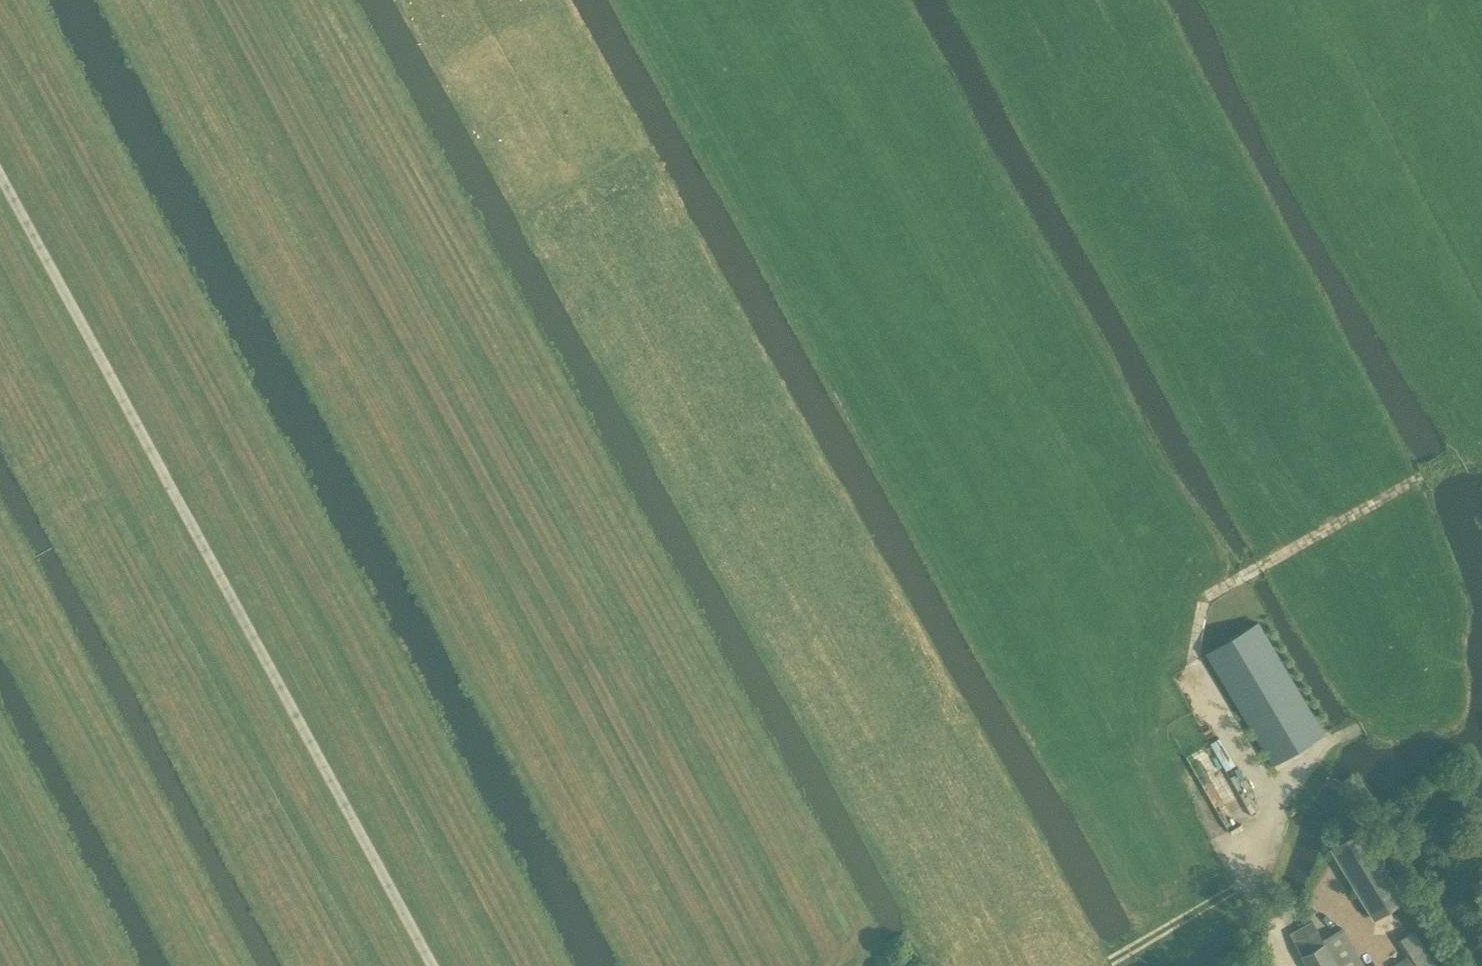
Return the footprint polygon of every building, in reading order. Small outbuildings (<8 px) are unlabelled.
[(1258,623),(1208,654),(1273,763),(1324,733),(1258,623)] [(1374,919),(1405,900),(1363,830),(1332,849),(1374,919)] [(1343,928),(1323,939),(1313,922),(1292,934),(1309,965),(1365,965),(1343,928)] [(1414,931),(1398,942),(1408,957),(1394,965),(1437,965),(1414,931)]
